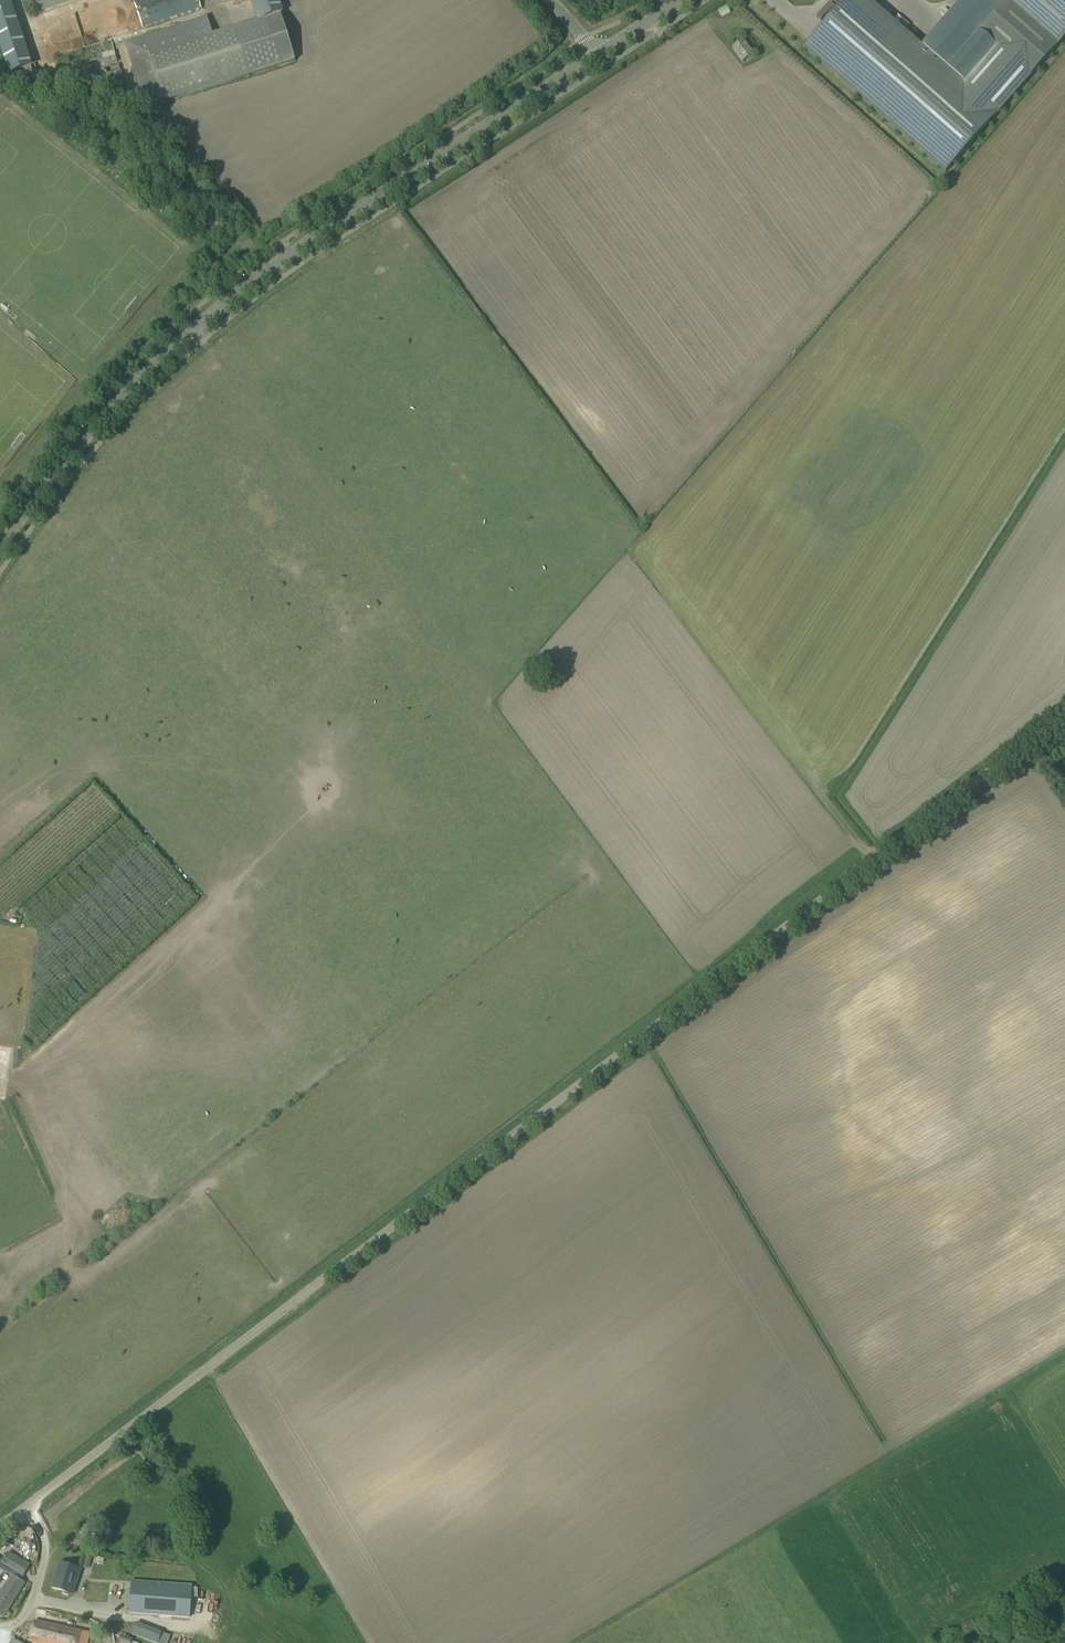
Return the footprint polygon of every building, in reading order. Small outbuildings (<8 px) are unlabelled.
[(35,70),(17,0),(0,0),(0,34),(11,76),(35,70)] [(35,15),(80,0),(30,0),(35,15)] [(803,46),(944,173),(1030,77),(997,47),(964,83),(922,47),(870,0),(844,0),(803,46)] [(922,47),(964,83),(997,47),(980,32),(1007,1),(1006,0),(963,0),(955,9),(922,47)] [(1007,1),(980,32),(997,47),(1030,77),(1058,46),(1064,38),(1064,0),(1006,0),(1007,1)] [(125,43),(145,107),(295,60),(281,13),(213,35),(207,17),(125,43)] [(747,24),(742,29),(749,36),(754,30),(747,24)] [(753,54),(743,40),(732,48),(743,62),(753,54)] [(100,1527),(101,1520),(88,1517),(86,1525),(82,1524),(81,1531),(102,1535),(104,1528),(100,1527)] [(1,1564),(14,1572),(0,1595),(0,1616),(3,1617),(24,1583),(19,1580),(21,1576),(22,1577),(30,1566),(8,1552),(1,1564)] [(85,1556),(82,1567),(88,1569),(92,1557),(85,1556)] [(60,1575),(56,1589),(61,1591),(62,1594),(68,1596),(70,1594),(72,1595),(81,1570),(60,1562),(56,1574),(60,1575)] [(128,1583),(125,1614),(187,1619),(189,1588),(128,1583)] [(34,1621),(29,1641),(39,1642),(87,1642),(89,1635),(34,1621)] [(134,1636),(161,1642),(170,1642),(173,1632),(138,1623),(134,1636)]
